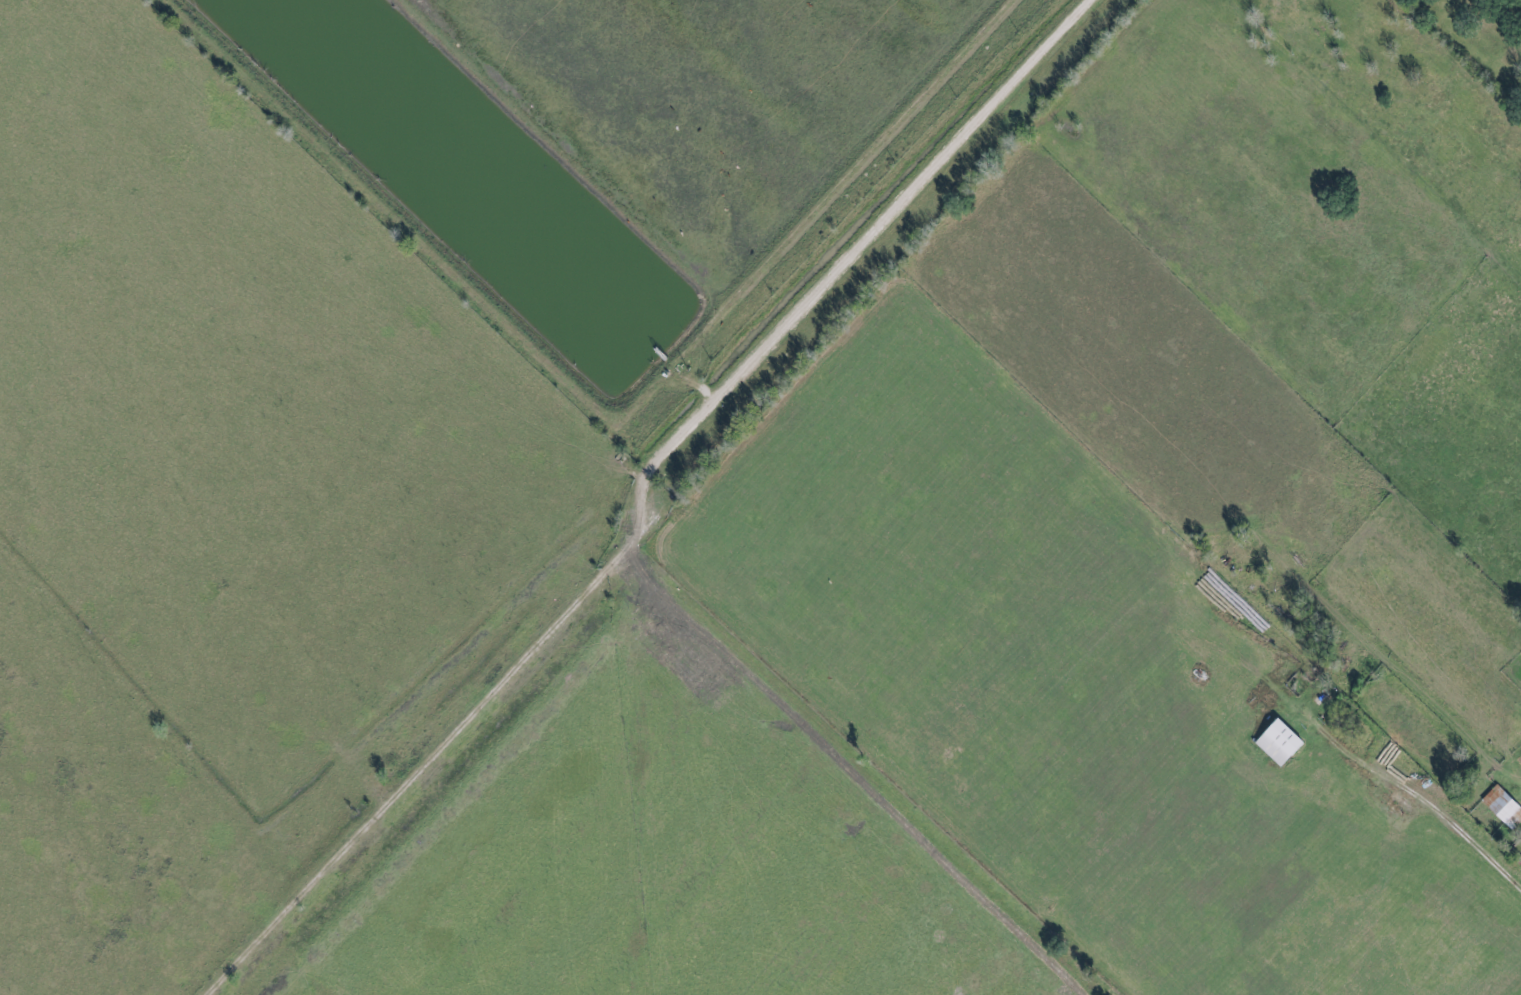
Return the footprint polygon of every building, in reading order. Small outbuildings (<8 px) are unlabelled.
[(1280,767),(1304,742),(1277,717),(1254,742),(1280,767)] [(1496,784),(1481,800),(1513,830),(1520,822),(1520,807),(1496,784)]
